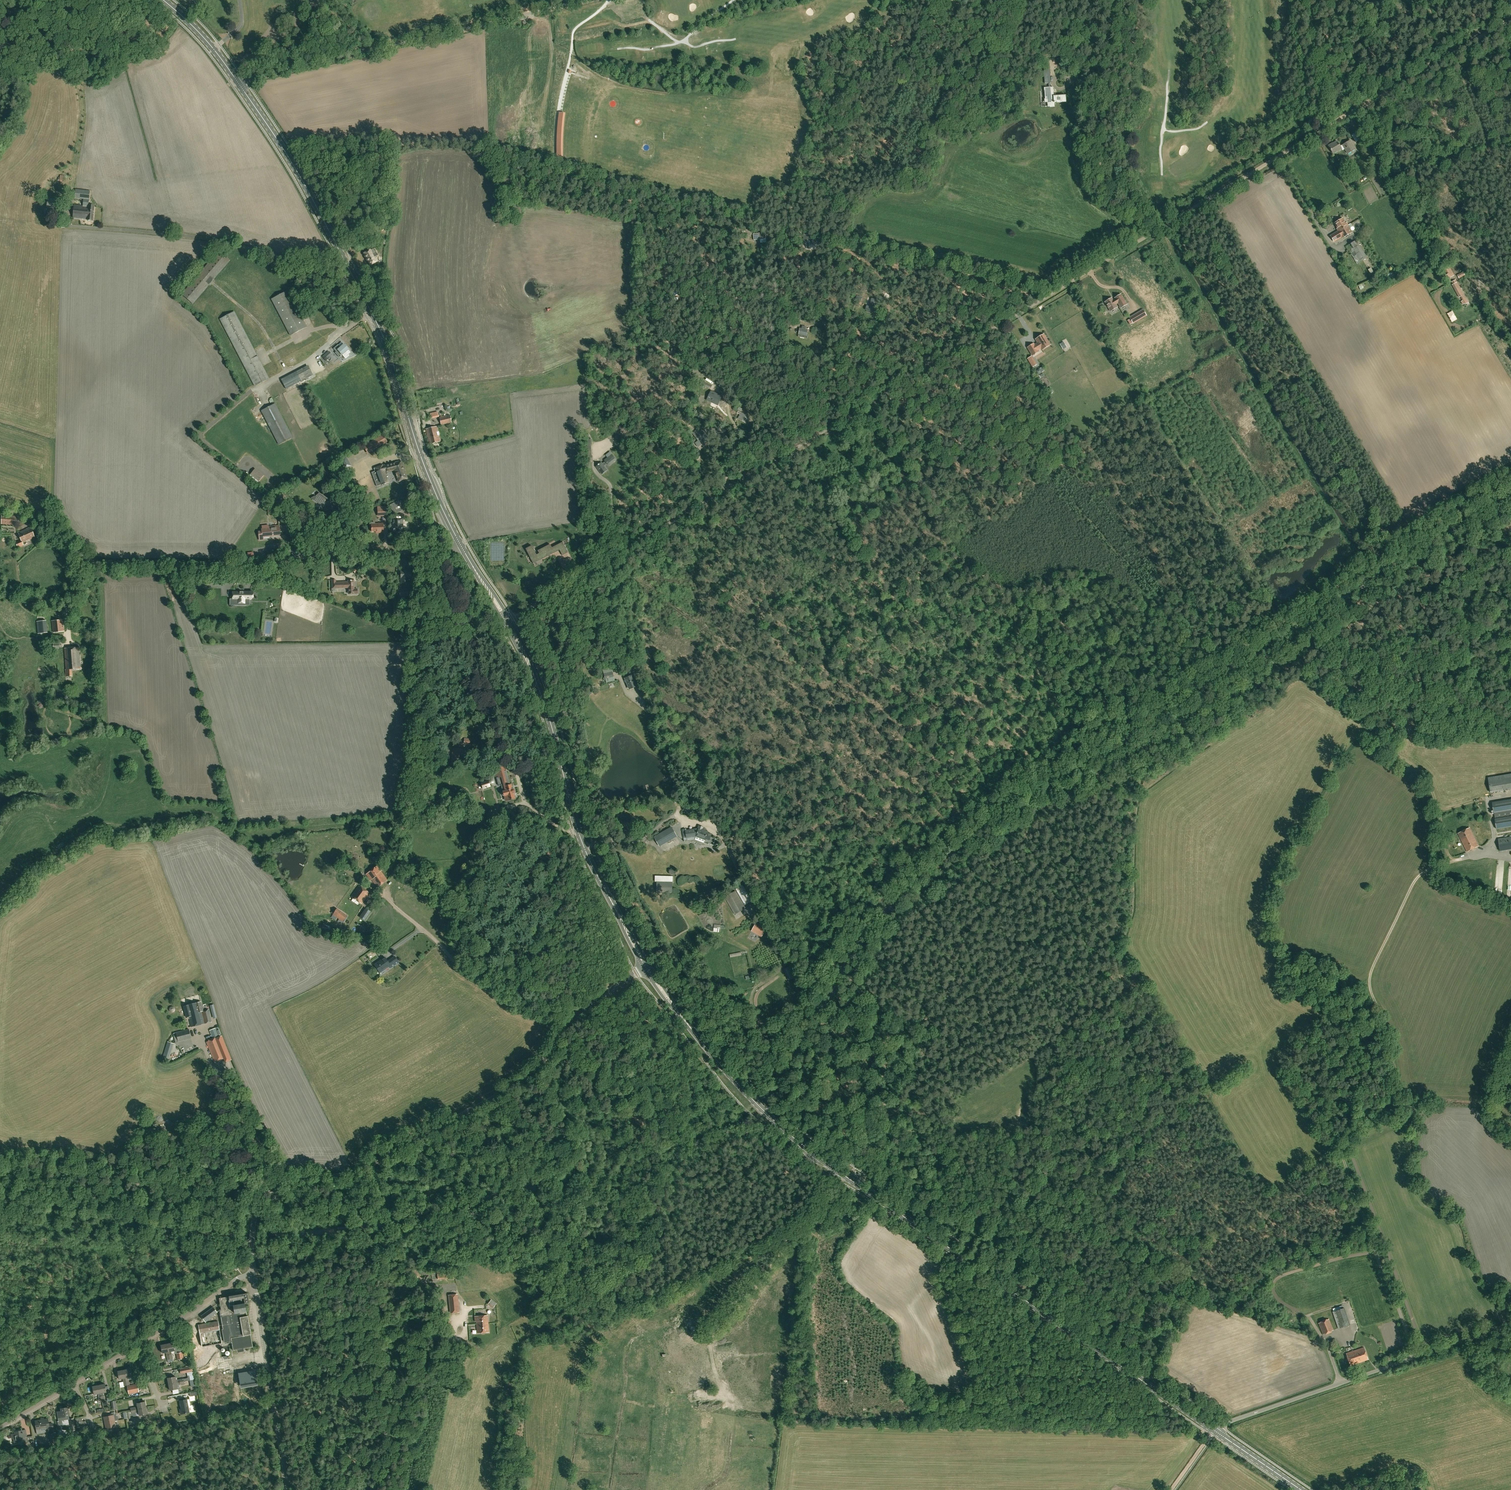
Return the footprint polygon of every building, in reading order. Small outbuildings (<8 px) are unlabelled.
[(1046,99),(1048,99),(1049,106),(1048,106),(1054,106),(1054,102),(1066,101),(1066,95),(1053,96),(1053,94),(1054,94),(1054,87),(1051,87),(1049,87),(1044,87),(1044,90),(1045,90),(1045,99),(1046,99)] [(600,90),(593,120),(597,121),(605,91),(600,90)] [(1360,139),(1356,132),(1352,135),(1356,142),(1360,139)] [(1350,140),(1342,145),(1342,144),(1340,146),(1337,141),(1331,144),(1328,146),(1333,153),(1338,151),(1342,149),(1344,148),(1347,154),(1356,149),(1350,140)] [(90,191),(76,189),(75,198),(84,199),(90,199),(90,191)] [(59,214),(60,210),(62,200),(48,198),(47,208),(55,209),(54,213),(59,214)] [(84,206),(74,205),(73,218),(87,219),(87,220),(93,220),(95,206),(89,205),(90,199),(84,199),(84,206)] [(1342,219),(1335,223),(1339,230),(1335,232),(1337,235),(1332,238),(1334,241),(1339,238),(1338,237),(1341,236),(1342,238),(1352,232),(1348,225),(1347,222),(1345,223),(1342,219)] [(746,229),(745,229),(743,229),(742,232),(742,235),(745,235),(745,233),(752,235),(753,231),(751,230),(752,227),(747,226),(746,229)] [(1351,250),(1349,248),(1346,251),(1344,252),(1345,254),(1347,253),(1350,251),(1357,264),(1367,258),(1357,240),(1348,245),(1351,250)] [(821,241),(810,241),(810,247),(816,246),(816,250),(821,250),(821,241)] [(364,253),(365,254),(364,254),(366,259),(367,258),(371,265),(376,262),(374,257),(377,255),(374,248),(370,250),(364,253)] [(219,251),(182,294),(193,303),(230,260),(219,251)] [(1454,275),(1450,267),(1446,270),(1448,274),(1446,275),(1448,279),(1454,275)] [(1453,284),(1453,285),(1459,297),(1461,296),(1465,304),(1468,302),(1461,289),(1458,282),(1457,283),(1455,280),(1452,282),(1453,284)] [(307,327),(288,291),(272,299),(291,335),(307,327)] [(1118,303),(1119,304),(1121,307),(1127,304),(1121,294),(1115,298),(1116,298),(1115,299),(1115,300),(1114,301),(1112,298),(1105,302),(1111,311),(1117,307),(1116,304),(1118,303)] [(866,310),(872,312),(876,300),(872,298),(869,307),(867,306),(866,310)] [(1133,323),(1146,315),(1143,309),(1130,317),(1133,323)] [(234,312),(220,319),(255,386),(269,379),(234,312)] [(807,339),(808,333),(808,330),(806,329),(807,327),(802,326),(802,329),(800,328),(798,337),(807,339)] [(1034,344),(1028,347),(1033,355),(1037,353),(1035,350),(1038,348),(1039,349),(1041,348),(1042,350),(1050,345),(1044,334),(1036,339),(1038,343),(1035,345),(1034,344)] [(334,348),(337,352),(335,353),(339,358),(342,355),(348,349),(344,344),(340,347),(338,344),(334,348)] [(332,355),(328,351),(322,356),(326,360),(332,355)] [(1032,367),(1037,364),(1032,356),(1027,358),(1032,367)] [(313,374),(309,366),(281,379),(286,389),(313,374)] [(702,381),(701,385),(711,390),(713,386),(702,381)] [(719,403),(723,396),(719,394),(719,396),(715,394),(716,393),(713,391),(709,399),(715,402),(716,402),(719,403)] [(279,444),(292,438),(293,437),(275,403),(261,410),(279,444)] [(741,412),(738,411),(737,413),(740,414),(738,418),(747,424),(751,417),(742,412),(741,412)] [(450,415),(439,418),(441,425),(452,422),(450,415)] [(436,427),(426,429),(429,444),(440,441),(439,436),(436,436),(435,431),(437,431),(436,427)] [(701,431),(699,428),(693,433),(700,443),(706,438),(705,437),(707,435),(702,430),(701,431)] [(368,453),(388,442),(383,435),(370,442),(364,446),(368,453)] [(612,455),(605,460),(606,461),(604,462),(606,465),(608,464),(609,465),(616,460),(612,455)] [(345,469),(351,465),(346,456),(340,460),(345,469)] [(394,468),(399,481),(407,478),(402,461),(396,464),(396,463),(386,465),(388,470),(394,468)] [(606,465),(604,462),(603,463),(602,462),(596,466),(602,474),(608,470),(605,466),(606,465)] [(388,470),(386,465),(382,466),(382,465),(374,468),(375,471),(372,472),(377,486),(388,482),(384,471),(388,470)] [(255,469),(250,476),(259,483),(264,476),(255,469)] [(317,502),(325,507),(326,509),(336,507),(337,515),(336,515),(337,515),(343,514),(341,499),(336,500),(336,499),(334,500),(331,500),(331,499),(330,499),(329,499),(328,499),(320,493),(315,496),(318,500),(317,502)] [(398,500),(387,505),(389,509),(391,507),(395,514),(403,510),(398,500)] [(388,515),(387,506),(377,507),(378,516),(388,515)] [(2,515),(1,524),(15,525),(15,516),(2,515)] [(400,520),(394,520),(394,523),(393,523),(393,524),(392,524),(392,531),(398,530),(398,531),(407,531),(407,527),(403,527),(403,524),(400,524),(400,520)] [(371,527),(371,531),(378,531),(379,532),(383,532),(383,523),(375,523),(375,522),(370,522),(370,527),(371,527)] [(270,535),(280,534),(279,526),(269,527),(268,525),(264,525),(265,529),(262,529),(262,532),(259,532),(260,539),(263,539),(263,537),(270,536),(270,535)] [(18,548),(24,545),(23,543),(35,537),(31,527),(18,533),(21,541),(16,543),(18,548)] [(568,552),(562,542),(558,544),(556,545),(557,546),(562,555),(568,552)] [(541,557),(542,559),(554,553),(550,544),(538,550),(539,554),(537,555),(536,554),(532,545),(525,548),(529,554),(528,555),(529,556),(531,560),(540,556),(541,556),(541,557)] [(401,577),(401,582),(408,582),(408,577),(412,577),(411,570),(401,570),(401,577)] [(348,587),(349,594),(358,593),(357,589),(354,589),(354,580),(348,580),(348,582),(336,582),(336,579),(332,580),(332,588),(348,587)] [(399,592),(400,597),(408,596),(408,592),(409,592),(408,588),(401,588),(401,592),(399,592)] [(250,600),(250,593),(245,592),(238,592),(233,592),(233,599),(238,599),(238,601),(241,601),(241,603),(245,603),(245,600),(250,600)] [(63,619),(62,612),(57,612),(58,620),(52,621),(53,632),(65,631),(63,619)] [(38,633),(48,632),(47,620),(37,621),(38,633)] [(71,670),(80,669),(79,647),(65,648),(66,670),(65,670),(66,677),(72,676),(71,670)] [(612,667),(603,669),(606,682),(615,680),(612,667)] [(631,676),(625,678),(629,688),(635,686),(631,676)] [(460,754),(464,755),(465,749),(453,747),(450,765),(462,766),(463,760),(459,759),(460,754)] [(513,789),(512,784),(510,785),(505,766),(493,769),(495,777),(498,776),(498,777),(496,777),(498,786),(501,785),(502,787),(503,791),(502,793),(502,795),(504,796),(506,795),(507,800),(515,798),(514,793),(514,792),(515,791),(514,791),(514,790),(514,789),(513,789)] [(1497,776),(1499,791),(1510,789),(1510,774),(1497,776)] [(1497,776),(1488,778),(1491,793),(1499,791),(1497,776)] [(488,780),(481,782),(483,789),(490,787),(488,780)] [(696,801),(700,798),(695,791),(691,794),(696,801)] [(1447,807),(1470,801),(1469,794),(1445,801),(1447,807)] [(1492,802),(1497,829),(1510,827),(1510,799),(1492,802)] [(703,828),(703,827),(700,825),(699,828),(686,831),(686,829),(682,829),(684,837),(687,837),(696,836),(706,839),(706,838),(710,840),(712,834),(708,833),(708,832),(706,831),(706,830),(703,828)] [(677,836),(672,827),(654,837),(660,847),(677,836)] [(1458,833),(1467,852),(1479,846),(1470,827),(1458,833)] [(1501,851),(1510,849),(1510,837),(1499,839),(1501,851)] [(382,859),(378,854),(372,858),(377,863),(382,859)] [(379,864),(366,874),(371,880),(372,879),(378,887),(387,880),(381,871),(382,870),(379,864)] [(673,876),(655,875),(655,882),(656,882),(656,894),(672,894),(673,876)] [(369,893),(359,885),(351,896),(362,903),(369,893)] [(745,887),(738,890),(748,907),(754,904),(745,887)] [(735,891),(724,897),(735,915),(746,908),(735,891)] [(348,915),(337,908),(333,914),(343,922),(348,915)] [(370,912),(366,909),(360,917),(364,920),(370,912)] [(762,937),(767,929),(757,922),(751,931),(762,937)] [(388,961),(385,957),(374,964),(380,972),(389,966),(391,968),(399,962),(395,956),(388,961)] [(784,968),(789,979),(799,974),(794,964),(784,968)] [(195,1003),(197,1009),(194,1010),(195,1013),(202,1011),(205,1023),(212,1021),(209,1009),(204,1011),(201,1001),(195,1003)] [(195,1003),(184,1006),(187,1017),(189,1017),(192,1027),(205,1023),(202,1011),(195,1013),(194,1010),(197,1009),(195,1003)] [(189,1029),(176,1032),(177,1036),(178,1041),(191,1038),(189,1029)] [(217,1034),(215,1029),(210,1031),(214,1039),(217,1038),(219,1037),(218,1034),(217,1034)] [(214,1039),(207,1042),(215,1062),(226,1057),(217,1038),(214,1039)] [(166,1141),(192,1136),(190,1129),(165,1134),(166,1141)] [(454,1270),(437,1272),(438,1279),(455,1278),(454,1270)] [(244,1348),(253,1347),(251,1334),(248,1315),(247,1315),(245,1304),(250,1303),(248,1293),(233,1295),(233,1294),(229,1295),(229,1296),(219,1298),(221,1310),(220,1310),(223,1328),(222,1329),(224,1342),(226,1342),(227,1343),(232,1342),(233,1350),(237,1349),(238,1352),(245,1351),(244,1348)] [(460,1314),(458,1299),(449,1301),(450,1315),(450,1316),(460,1315),(460,1314)] [(651,1308),(653,1315),(661,1312),(659,1306),(651,1308)] [(201,1316),(206,1322),(215,1315),(215,1314),(217,1312),(213,1307),(201,1316)] [(1333,1312),(1339,1328),(1350,1324),(1344,1308),(1333,1312)] [(475,1322),(476,1322),(477,1333),(489,1332),(488,1315),(475,1316),(475,1322)] [(774,1319),(769,1334),(778,1337),(783,1321),(774,1319)] [(1329,1319),(1319,1323),(1323,1334),(1333,1330),(1329,1319)] [(785,1338),(791,1339),(794,1321),(788,1320),(785,1338)] [(198,1324),(202,1346),(222,1343),(218,1321),(198,1324)] [(453,1334),(451,1321),(442,1322),(443,1334),(453,1334)] [(653,1323),(648,1328),(652,1333),(658,1327),(653,1323)] [(627,1327),(625,1330),(634,1337),(636,1334),(627,1327)] [(619,1351),(621,1349),(618,1346),(620,1344),(616,1341),(612,1345),(619,1351)] [(167,1344),(161,1345),(163,1353),(166,1352),(168,1359),(170,1359),(167,1344)] [(1364,1348),(1346,1354),(1350,1366),(1368,1359),(1364,1348)] [(613,1359),(614,1356),(603,1351),(602,1354),(613,1359)] [(687,1381),(686,1361),(678,1361),(679,1370),(676,1370),(676,1374),(680,1374),(680,1381),(687,1381)] [(192,1366),(186,1367),(186,1369),(187,1373),(188,1375),(189,1375),(190,1380),(194,1379),(192,1366)] [(654,1375),(658,1375),(658,1377),(662,1377),(662,1367),(654,1368),(654,1375)] [(123,1378),(123,1381),(124,1386),(127,1385),(124,1370),(118,1371),(119,1379),(123,1378)] [(256,1381),(254,1372),(240,1374),(242,1383),(256,1381)] [(605,1387),(609,1388),(610,1384),(613,1385),(615,1379),(611,1378),(610,1383),(606,1383),(605,1387)] [(184,1384),(184,1381),(169,1384),(170,1390),(178,1389),(177,1385),(184,1384)] [(127,1386),(129,1393),(139,1391),(138,1384),(127,1386)] [(99,1396),(98,1396),(99,1401),(102,1400),(99,1385),(93,1386),(94,1394),(98,1393),(99,1396)] [(593,1397),(596,1391),(599,1393),(600,1390),(593,1387),(589,1395),(593,1397)] [(187,1400),(180,1401),(182,1409),(180,1409),(181,1414),(189,1413),(187,1400)] [(131,1410),(146,1407),(145,1401),(137,1403),(138,1406),(131,1408),(131,1410)] [(61,1411),(57,1412),(59,1421),(59,1425),(63,1424),(62,1420),(69,1419),(69,1416),(70,1416),(68,1407),(61,1408),(61,1411)] [(105,1423),(115,1420),(114,1415),(116,1414),(115,1411),(112,1412),(112,1415),(104,1417),(105,1423)] [(48,1418),(35,1421),(37,1429),(46,1427),(47,1430),(54,1428),(53,1422),(49,1423),(48,1418)] [(115,1420),(105,1423),(106,1428),(115,1427),(115,1429),(119,1429),(118,1423),(116,1423),(115,1420)] [(18,1441),(20,1443),(22,1443),(23,1440),(24,1440),(25,1445),(33,1444),(32,1436),(27,1437),(26,1431),(23,1431),(23,1430),(15,1431),(16,1438),(14,1438),(15,1442),(18,1441)] [(49,1434),(50,1438),(51,1443),(58,1442),(57,1432),(49,1434)] [(604,1446),(605,1436),(594,1436),(594,1446),(604,1446)] [(609,1439),(607,1439),(606,1443),(607,1443),(606,1447),(614,1448),(614,1441),(609,1441),(609,1439)] [(742,1457),(744,1450),(738,1448),(736,1455),(742,1457)] [(610,1470),(610,1461),(602,1461),(601,1470),(610,1470)] [(647,1465),(643,1464),(643,1466),(638,1465),(636,1472),(645,1474),(647,1465)] [(702,1475),(705,1480),(711,1477),(708,1471),(702,1475)] [(756,1472),(756,1479),(766,1480),(766,1476),(763,1476),(763,1472),(756,1472)]
